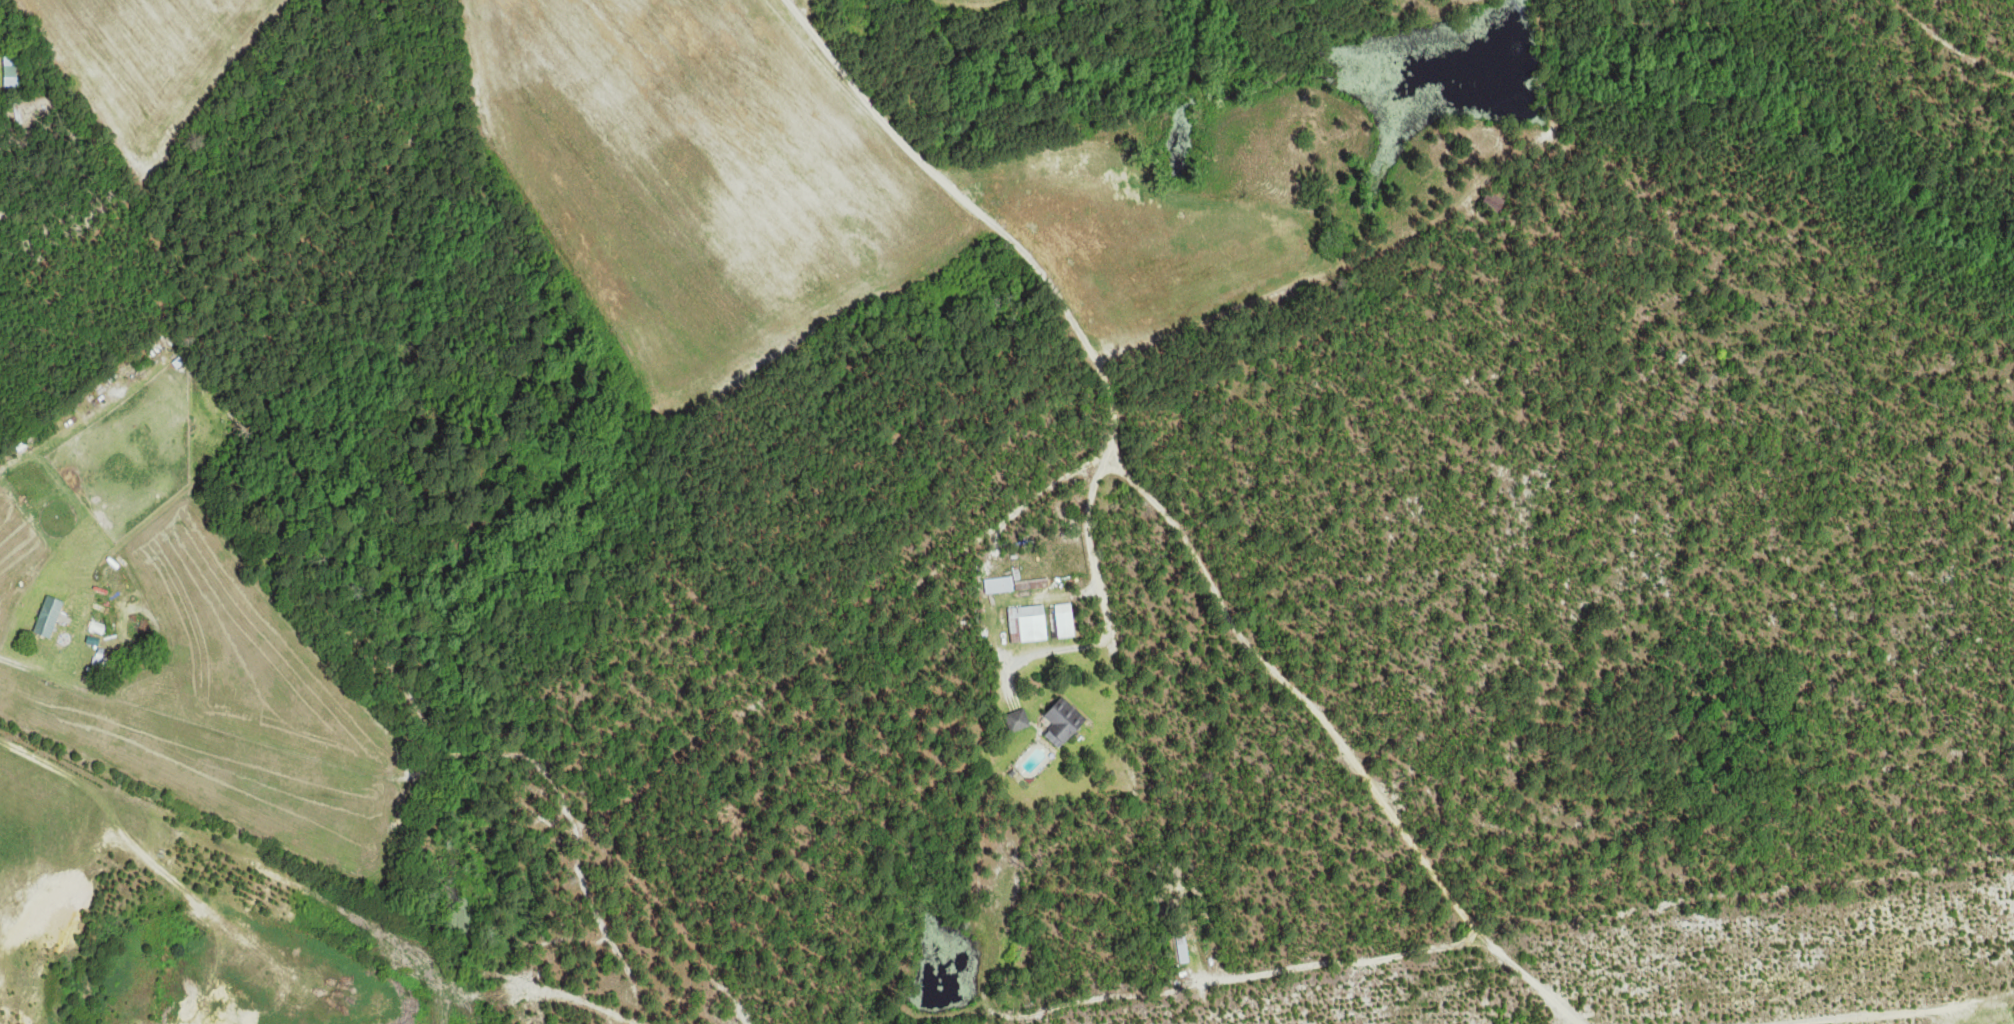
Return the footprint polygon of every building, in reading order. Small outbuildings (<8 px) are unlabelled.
[(4,86),(17,85),(16,57),(3,57),(4,86)] [(1012,574),(984,578),(986,592),(1014,589),(1012,574)] [(52,636),(61,598),(43,593),(34,632),(52,636)] [(1075,635),(1071,601),(1055,603),(1058,636),(1075,635)] [(1020,640),(1048,637),(1044,603),(1017,605),(1020,640)] [(1087,718),(1062,694),(1043,714),(1052,722),(1048,727),(1064,742),(1087,718)] [(1030,722),(1024,706),(1004,713),(1009,729),(1030,722)]
